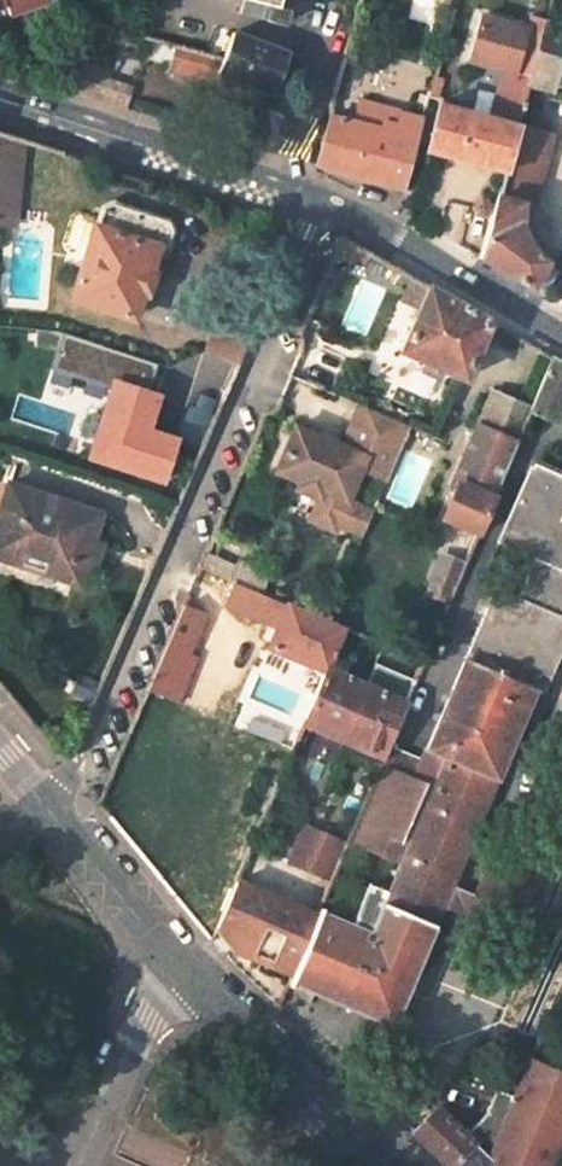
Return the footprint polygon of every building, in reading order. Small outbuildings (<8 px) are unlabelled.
[(37,2),(37,0),(0,0),(0,14),(37,2)] [(240,6),(282,18),(287,2),(280,0),(242,0),(240,6)] [(491,120),(439,106),(427,150),(504,173),(519,119),(529,82),(545,26),(546,22),(532,18),(528,31),(482,18),(469,61),(505,72),(491,120)] [(561,48),(561,30),(545,26),(529,82),(550,88),(561,48)] [(178,47),(172,68),(215,81),(217,73),(271,93),(286,52),(232,33),(222,61),(178,47)] [(103,80),(106,72),(82,64),(74,93),(97,101),(103,80)] [(121,108),(127,88),(103,80),(97,101),(121,108)] [(422,123),(425,111),(407,106),(404,118),(422,123)] [(329,118),(318,166),(403,190),(422,123),(404,118),(363,107),(358,126),(329,118)] [(283,115),(266,108),(255,137),(272,144),(283,115)] [(514,229),(544,126),(519,119),(504,173),(479,260),(547,301),(561,277),(551,271),(554,266),(538,259),(529,252),(523,243),(520,237),(519,233),(514,229)] [(11,182),(17,139),(0,134),(0,180),(11,182)] [(102,206),(73,300),(133,319),(141,293),(147,295),(154,273),(148,270),(154,251),(168,251),(174,228),(167,220),(146,212),(155,184),(133,177),(124,205),(112,201),(102,206)] [(7,219),(11,182),(0,180),(0,217),(7,219)] [(395,354),(460,382),(486,322),(423,286),(395,354)] [(75,467),(158,487),(170,436),(142,429),(158,362),(56,338),(48,371),(95,382),(75,467)] [(528,412),(531,413),(552,422),(561,400),(561,365),(551,359),(528,412)] [(479,536),(531,413),(528,412),(488,395),(452,482),(459,485),(444,521),(479,536)] [(408,431),(358,409),(340,450),(293,430),(274,475),(297,486),(294,493),(317,503),(340,513),(333,529),(361,541),(371,516),(346,505),(360,474),(385,484),(408,431)] [(534,693),(546,698),(561,660),(561,483),(531,468),(499,545),(554,570),(536,610),(495,593),(421,766),(387,752),(383,763),(348,844),(399,867),(388,895),(367,885),(350,928),(318,915),(316,918),(293,972),(287,984),(390,1031),(442,910),(450,890),(534,693)] [(0,507),(0,562),(73,586),(81,566),(92,570),(96,556),(85,552),(89,542),(97,515),(7,486),(0,507)] [(340,513),(317,503),(307,525),(330,536),(333,529),(340,513)] [(96,556),(100,546),(89,542),(85,552),(96,556)] [(427,601),(448,609),(464,570),(444,561),(427,601)] [(222,607),(275,630),(285,608),(232,585),(222,607)] [(275,630),(265,653),(326,681),(328,677),(346,635),(285,608),(275,630)] [(343,684),(361,641),(346,635),(328,677),(343,684)] [(166,695),(183,656),(163,646),(126,731),(154,742),(173,698),(166,695)] [(375,673),(414,690),(423,669),(384,652),(375,673)] [(326,681),(305,727),(344,745),(366,694),(343,684),(328,677),(326,681)] [(344,745),(383,763),(387,752),(405,711),(366,694),(344,745)] [(308,829),(292,864),(332,882),(348,846),(308,829)] [(442,910),(513,940),(531,900),(507,890),(512,880),(509,879),(484,869),(471,899),(450,890),(442,910)] [(512,873),(509,879),(512,880),(507,890),(531,900),(538,884),(512,873)] [(316,918),(235,881),(215,926),(234,946),(253,955),(248,966),(268,975),(273,965),(293,972),(316,918)] [(530,1058),(512,1100),(483,1165),(554,1165),(561,1148),(561,1071),(530,1058)] [(438,1158),(440,1161),(446,1165),(483,1165),(512,1100),(494,1092),(482,1115),(463,1133),(433,1105),(410,1131),(438,1158)]
